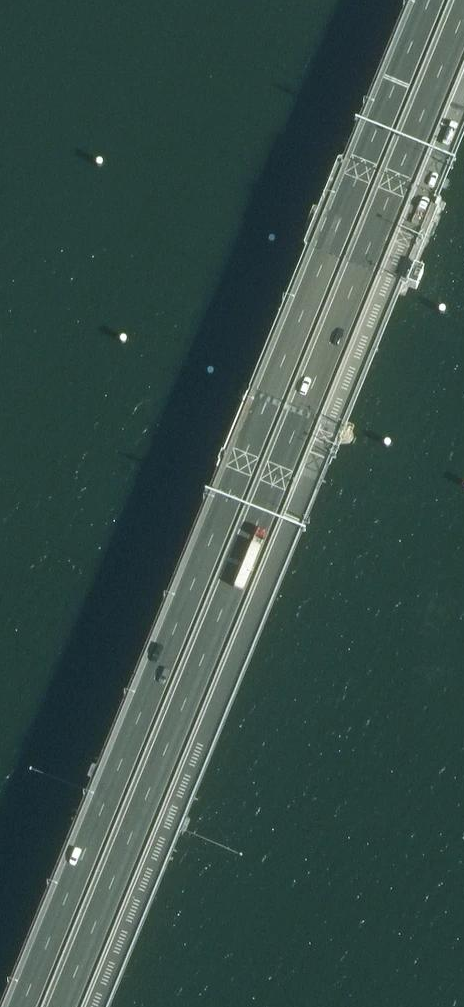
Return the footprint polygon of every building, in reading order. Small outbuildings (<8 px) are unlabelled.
[(404,294),(420,300),(431,274),(432,273),(418,267),(443,203),(344,163),(343,162),(341,163),(339,163),(338,164),(337,166),(304,250),(304,251),(304,252),(305,253),(306,253),(404,294)] [(242,403),(249,406),(345,445),(348,446),(350,446),(352,445),(354,443),(355,441),(355,439),(355,436),(354,434),(352,433),(350,432),(247,389),(245,389),(242,390),(240,391),(239,393),(238,395),(238,398),(239,400),(240,402),(242,403)]
